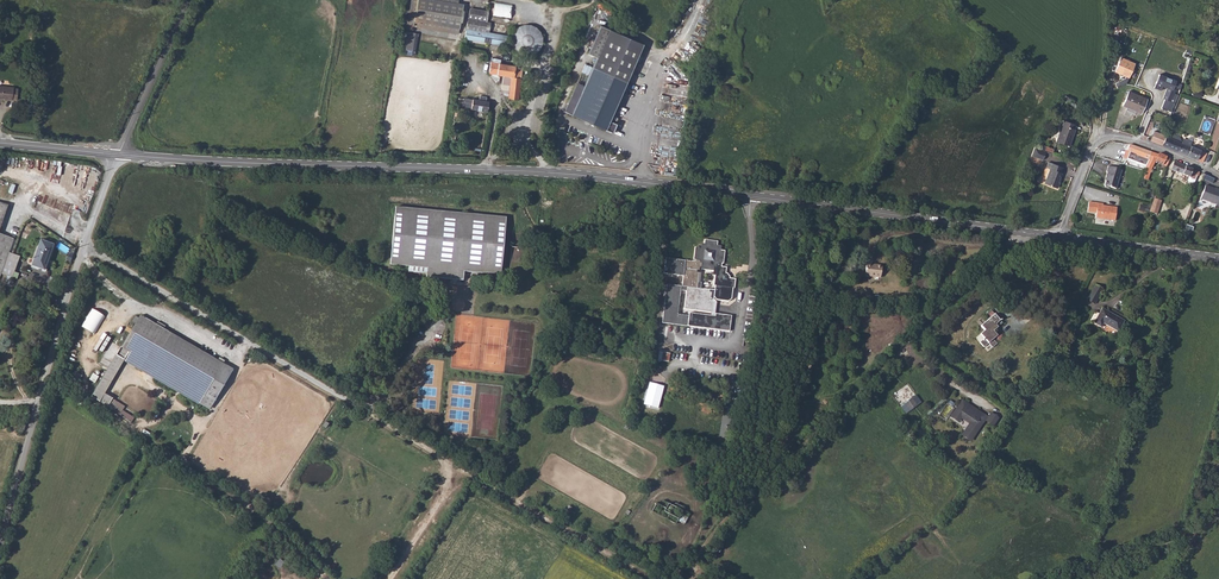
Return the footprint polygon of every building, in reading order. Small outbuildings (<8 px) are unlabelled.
[(409,20),(407,20),(407,24),(458,33),(459,28),(414,20),(418,0),(413,0),(409,20)] [(458,4),(431,0),(418,0),(414,20),(459,28),(460,22),(462,22),(464,11),(462,11),(463,5),(458,4)] [(512,17),(513,3),(495,1),(494,15),(512,17)] [(469,8),(466,27),(484,31),(485,24),(490,25),(490,22),(486,21),(488,11),(469,8)] [(484,31),(466,27),(464,37),(491,42),(504,45),(506,35),(488,31),(490,25),(485,24),(484,31)] [(517,27),(512,33),(511,41),(514,48),(520,53),(528,54),(535,51),(540,45),(541,37),(538,30),(532,25),(524,24),(517,27)] [(577,83),(565,111),(613,133),(617,124),(610,121),(642,47),(600,28),(587,55),(596,59),(584,86),(577,83)] [(412,37),(404,36),(402,48),(414,50),(417,38),(412,37)] [(504,45),(491,42),(489,49),(499,51),(499,47),(503,47),(504,45)] [(1120,57),(1113,73),(1128,79),(1135,64),(1120,57)] [(678,73),(682,68),(672,61),(668,66),(678,73)] [(491,63),(490,74),(512,77),(509,99),(519,100),(521,77),(523,68),(514,67),(514,65),(505,64),(492,62),(491,63)] [(1159,75),(1154,87),(1161,91),(1162,87),(1166,89),(1161,99),(1163,100),(1161,108),(1171,111),(1181,84),(1159,75)] [(13,99),(18,99),(19,88),(14,88),(13,87),(0,86),(0,99),(13,99)] [(1130,92),(1124,105),(1129,108),(1128,110),(1137,114),(1137,111),(1142,114),(1148,100),(1130,92)] [(479,101),(473,101),(472,102),(463,101),(463,108),(472,109),(472,110),(488,112),(489,102),(486,102),(486,99),(479,98),(479,101)] [(1062,119),(1055,140),(1068,144),(1074,127),(1073,127),(1074,122),(1062,119)] [(1156,143),(1162,145),(1166,136),(1155,131),(1150,141),(1156,143)] [(1166,136),(1162,145),(1177,152),(1181,143),(1171,138),(1171,136),(1170,135),(1168,135),(1167,136),(1166,136)] [(1181,143),(1177,152),(1197,161),(1201,151),(1190,146),(1191,142),(1188,141),(1186,144),(1182,142),(1181,143)] [(1129,152),(1128,157),(1139,160),(1140,156),(1148,159),(1149,157),(1150,152),(1131,145),(1128,145),(1126,151),(1129,152)] [(1035,147),(1031,156),(1042,159),(1046,151),(1035,147)] [(1201,151),(1197,161),(1203,163),(1207,153),(1201,151)] [(1158,155),(1155,161),(1167,166),(1169,159),(1158,154),(1158,155)] [(1051,168),(1045,183),(1057,187),(1059,180),(1061,172),(1061,171),(1062,166),(1049,161),(1047,166),(1051,168)] [(1194,170),(1174,161),(1171,169),(1188,177),(1187,180),(1187,181),(1192,183),(1193,183),(1196,176),(1198,176),(1199,172),(1194,170)] [(1106,179),(1104,186),(1105,188),(1108,189),(1110,188),(1117,189),(1121,171),(1107,167),(1106,173),(1107,173),(1105,178),(1106,179)] [(1143,171),(1140,179),(1147,180),(1150,170),(1145,168),(1143,171)] [(1217,205),(1218,206),(1218,190),(1216,189),(1216,190),(1205,186),(1200,200),(1217,205)] [(9,206),(0,203),(0,232),(9,206)] [(1115,221),(1116,208),(1102,206),(1102,204),(1088,203),(1087,213),(1096,214),(1095,218),(1115,221)] [(1158,207),(1150,204),(1149,206),(1149,208),(1147,214),(1155,216),(1158,207)] [(394,206),(389,265),(407,267),(406,272),(425,274),(424,277),(448,280),(448,282),(453,283),(454,280),(461,281),(462,272),(498,275),(504,217),(394,206)] [(1188,239),(1193,227),(1187,224),(1182,236),(1188,239)] [(2,274),(9,253),(13,242),(0,237),(0,278),(2,274)] [(686,326),(687,316),(677,314),(680,290),(685,291),(683,309),(710,312),(711,303),(707,298),(711,296),(714,299),(724,300),(729,297),(730,288),(731,287),(733,278),(727,277),(727,275),(723,271),(723,266),(718,266),(718,264),(723,264),(724,251),(717,251),(717,248),(715,248),(715,241),(702,240),(702,246),(699,245),(699,248),(693,247),(691,260),(694,260),(693,262),(664,260),(662,275),(681,277),(680,287),(665,285),(661,323),(686,326)] [(42,242),(33,267),(45,272),(54,247),(42,242)] [(9,253),(2,274),(3,275),(17,280),(24,259),(12,254),(9,253)] [(1107,253),(1107,260),(1119,261),(1121,254),(1107,253)] [(868,263),(867,275),(882,277),(884,264),(868,263)] [(935,277),(917,277),(917,292),(935,293),(935,277)] [(1095,281),(1089,292),(1096,297),(1103,285),(1095,281)] [(1089,292),(1087,297),(1094,301),(1096,297),(1089,292)] [(1102,306),(1094,320),(1101,324),(1103,321),(1118,329),(1124,318),(1102,306)] [(687,313),(687,316),(686,326),(729,332),(730,316),(714,314),(714,316),(687,313)] [(983,339),(978,343),(982,347),(988,343),(991,348),(996,344),(992,339),(996,335),(993,331),(1001,324),(993,315),(985,322),(980,326),(983,330),(979,335),(983,339)] [(976,322),(980,326),(985,322),(980,317),(976,322)] [(234,373),(142,318),(123,350),(131,354),(125,363),(211,413),(234,373)] [(979,335),(974,339),(978,343),(983,339),(979,335)] [(109,408),(113,401),(105,396),(125,363),(131,354),(123,350),(122,350),(93,399),(109,408)] [(658,360),(670,361),(671,352),(659,351),(658,360)] [(93,373),(90,380),(96,382),(99,375),(93,373)] [(915,392),(899,404),(906,413),(922,401),(915,392)] [(987,415),(961,399),(949,417),(958,423),(961,419),(968,425),(961,436),(970,442),(985,421),(993,427),(999,417),(990,412),(987,415)] [(164,440),(160,446),(172,454),(176,447),(164,440)]
